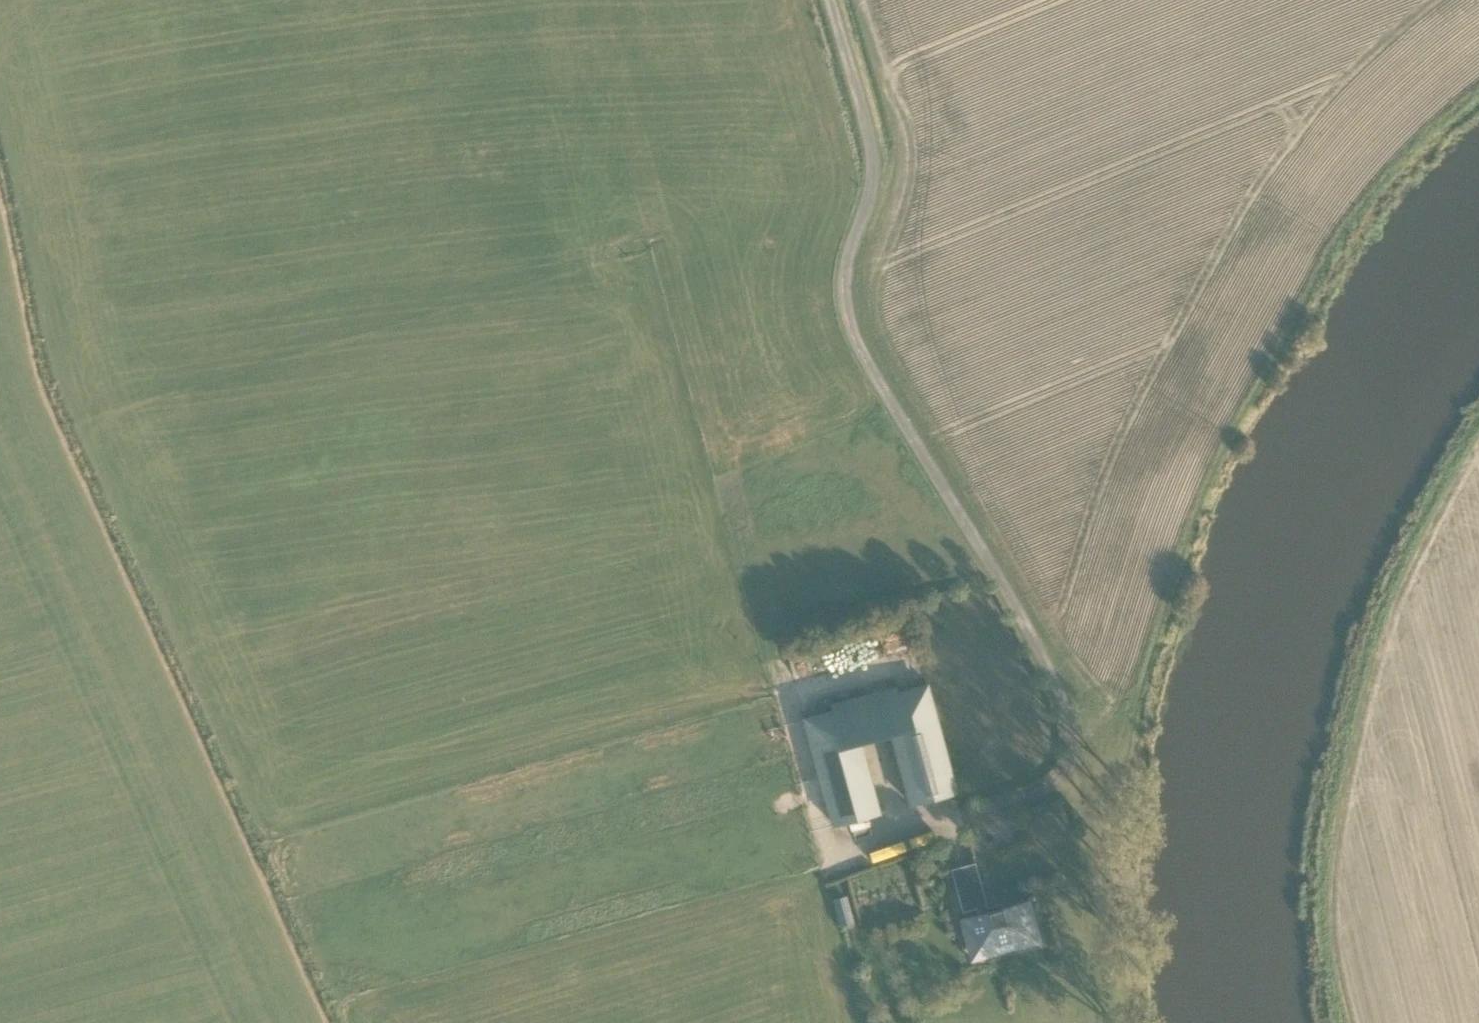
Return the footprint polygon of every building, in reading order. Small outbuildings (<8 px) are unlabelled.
[(911,802),(955,790),(927,685),(806,718),(834,823),(867,814),(849,745),(892,733),(911,802)] [(963,889),(968,907),(977,905),(979,912),(960,917),(971,959),(1040,941),(1029,898),(988,910),(981,885),(963,889)] [(839,925),(854,921),(846,894),(832,898),(839,925)]
